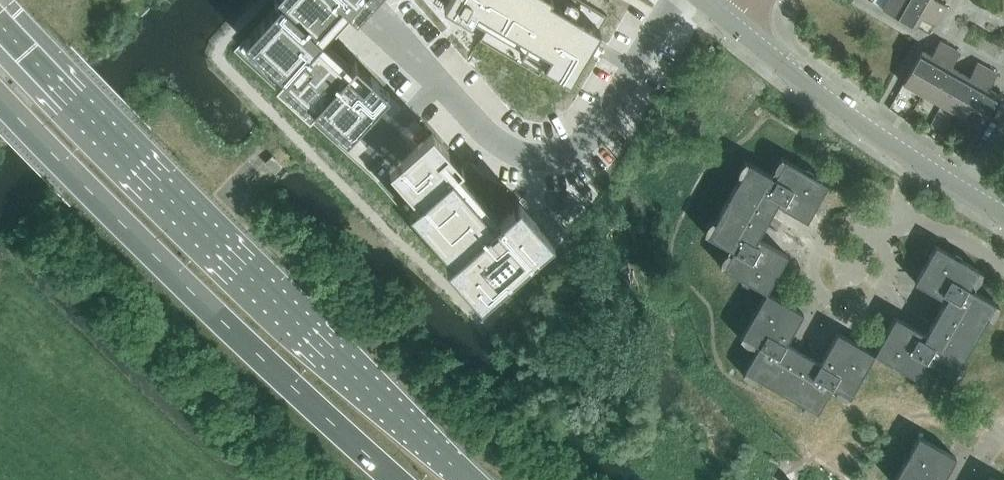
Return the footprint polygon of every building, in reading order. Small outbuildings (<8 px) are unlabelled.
[(234,51),(339,147),(389,92),(355,61),(350,66),(328,46),(369,0),(276,0),(278,2),(234,51)] [(445,3),(450,6),(454,8),(472,18),(475,13),(475,14),(475,13),(490,22),(481,36),(540,71),(546,62),(571,77),(609,13),(588,0),(446,0),(445,3)] [(913,0),(887,0),(882,8),(916,27),(921,17),(936,26),(941,16),(913,0)] [(941,16),(947,6),(937,0),(913,0),(941,16)] [(950,47),(940,41),(931,56),(922,50),(903,84),(923,95),(950,47)] [(950,47),(923,95),(941,105),(960,72),(951,67),(960,52),(950,47)] [(988,68),(978,62),(969,77),(960,72),(941,105),(960,116),(988,68)] [(988,68),(960,116),(980,127),(999,94),(989,88),(998,74),(988,68)] [(377,181),(376,182),(448,262),(446,264),(480,303),(553,239),(519,200),(507,211),(507,210),(499,218),(458,171),(463,167),(432,132),(428,136),(428,137),(378,182),(377,181)] [(723,268),(766,292),(787,255),(756,238),(776,203),(807,221),(828,184),(784,159),(774,177),(748,162),(707,235),(733,250),(723,268)] [(895,317),(874,353),(917,378),(928,360),(954,375),(995,303),(969,288),(979,270),(936,246),(915,282),(945,299),(926,334),(895,317)] [(803,313),(766,292),(741,336),(759,346),(744,372),(817,413),(832,387),(849,397),(874,353),(837,333),(820,363),(786,344),(803,313)] [(956,457),(919,436),(894,479),(943,479),(956,457)]
